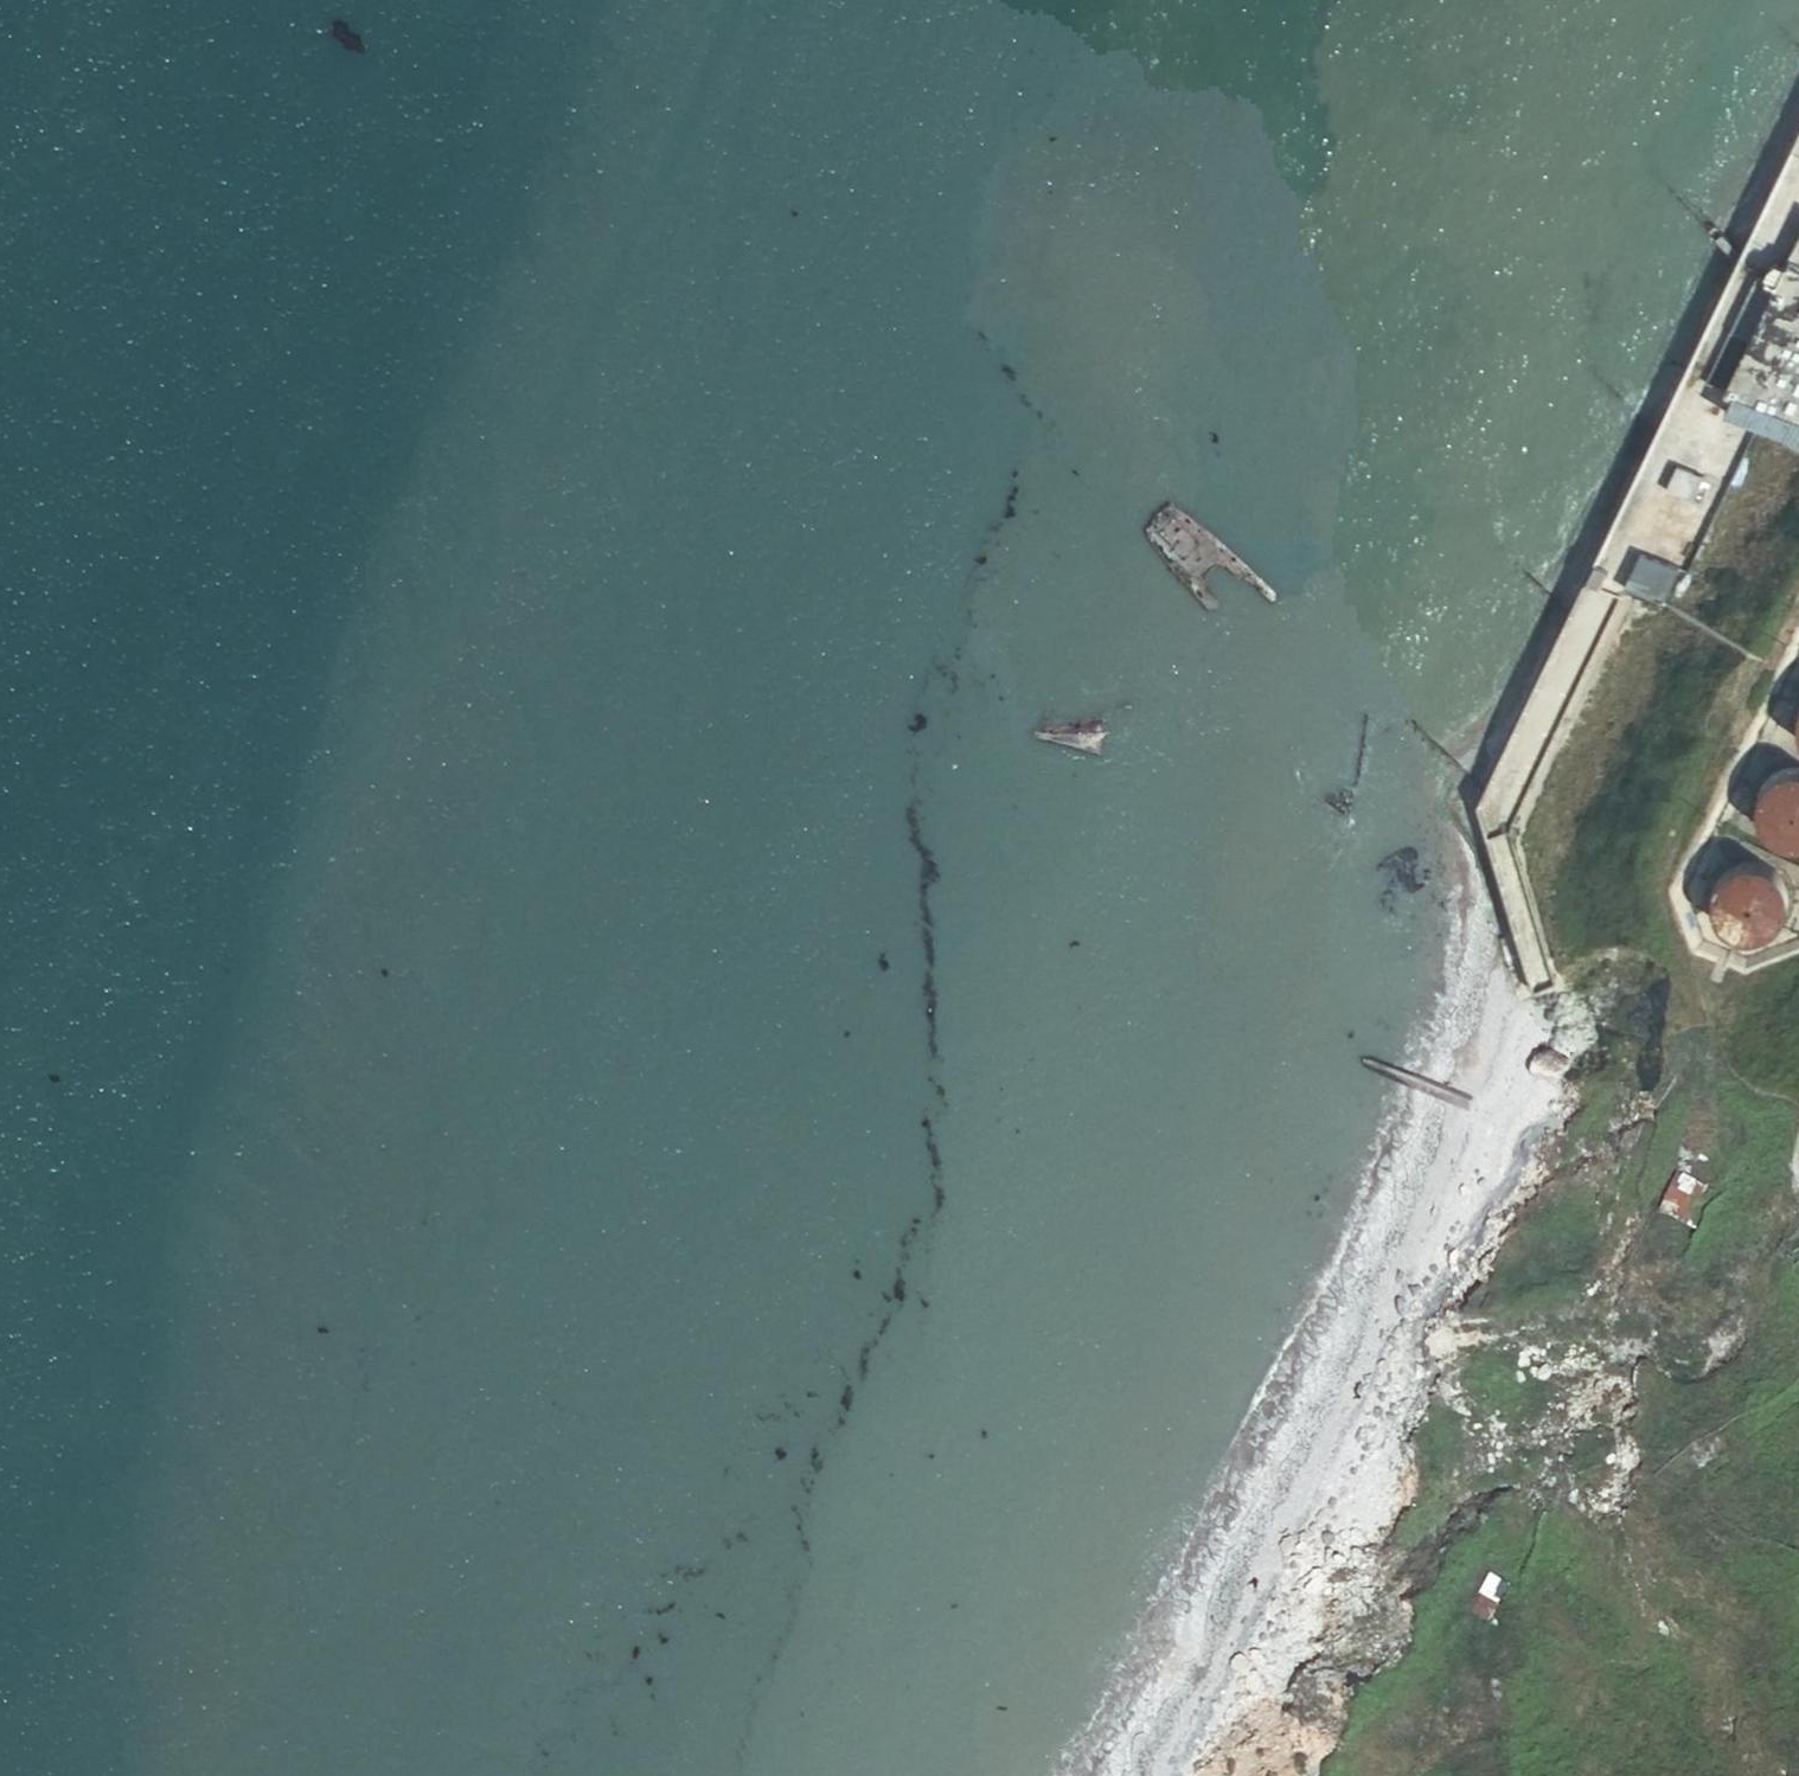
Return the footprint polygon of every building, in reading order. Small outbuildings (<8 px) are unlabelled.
[(1798,430),(1798,234),(1723,393),(1798,430)] [(1584,584),(1596,590),(1606,571),(1593,565),(1584,584)] [(1798,767),(1779,767),(1766,773),(1754,785),(1749,801),(1751,817),(1756,828),(1766,838),(1781,844),(1798,844),(1798,767)] [(1782,916),(1786,901),(1783,885),(1771,869),(1755,861),(1738,861),(1721,870),(1711,882),(1707,898),(1709,914),(1719,929),(1737,939),(1751,939),(1772,930),(1782,916)] [(1709,1188),(1678,1174),(1660,1214),(1690,1228),(1709,1188)]
